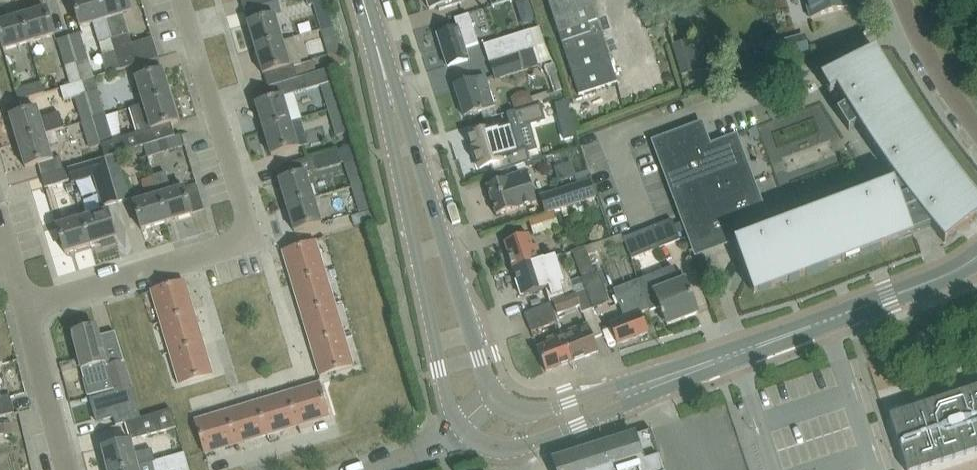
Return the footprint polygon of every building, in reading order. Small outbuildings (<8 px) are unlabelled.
[(116,50),(101,0),(74,0),(72,1),(80,28),(94,24),(103,54),(116,50)] [(116,50),(131,46),(121,15),(131,12),(127,0),(101,0),(116,50)] [(277,0),(240,0),(244,11),(244,10),(277,0)] [(313,4),(321,29),(332,25),(325,0),(314,4),(313,4)] [(429,9),(438,7),(439,10),(461,3),(461,0),(426,0),(429,9)] [(579,95),(618,83),(591,0),(548,0),(579,95)] [(810,18),(852,7),(850,0),(806,0),(810,18)] [(55,36),(46,8),(21,16),(29,44),(55,36)] [(660,9),(640,15),(646,32),(665,26),(660,9)] [(455,19),(458,29),(438,35),(448,67),(467,60),(463,46),(478,41),(469,14),(455,19)] [(21,16),(0,23),(0,39),(4,51),(29,44),(21,16)] [(283,41),(282,40),(275,16),(248,24),(256,50),(283,41)] [(332,25),(321,29),(332,67),(343,64),(332,25)] [(518,53),(519,55),(545,47),(539,27),(483,44),(489,62),(518,53)] [(765,45),(768,56),(770,62),(810,50),(805,33),(765,45)] [(69,38),(82,80),(93,77),(80,35),(69,38)] [(546,39),(551,57),(562,53),(557,36),(546,39)] [(70,81),(64,83),(65,86),(82,80),(69,38),(58,42),(70,81)] [(689,38),(672,43),(682,75),(699,70),(689,38)] [(153,40),(131,46),(116,50),(122,70),(132,67),(158,59),(153,40)] [(283,41),(256,50),(263,75),(264,75),(268,88),(287,82),(298,79),(294,66),(290,67),(283,41)] [(550,59),(547,49),(546,49),(545,47),(519,55),(519,56),(489,65),(494,79),(524,70),(539,65),(538,62),(550,59)] [(945,244),(976,217),(976,197),(956,171),(927,131),(900,91),(875,49),(821,79),(830,95),(836,91),(846,107),(837,112),(849,131),(849,130),(858,125),(869,143),(877,156),(896,182),(769,230),(734,243),(751,288),(769,281),(771,287),(913,234),(913,233),(930,227),(945,244)] [(158,59),(132,67),(143,103),(144,105),(170,96),(163,71),(162,71),(158,59)] [(554,63),(544,66),(547,76),(548,76),(554,93),(561,91),(561,90),(556,73),(557,73),(554,63)] [(268,88),(260,90),(263,103),(272,100),(294,94),(307,90),(321,86),(329,110),(329,112),(341,109),(329,70),(318,73),(304,77),(298,79),(287,82),(268,88)] [(494,107),(484,76),(454,86),(464,117),(494,107)] [(93,77),(82,80),(94,120),(105,116),(97,91),(93,77)] [(75,98),(83,123),(94,120),(82,80),(65,86),(60,87),(64,101),(75,98)] [(15,89),(19,100),(45,92),(41,81),(15,89)] [(516,94),(510,98),(514,111),(533,105),(529,92),(521,92),(516,94)] [(263,103),(256,105),(264,130),(290,122),(290,123),(301,120),(294,94),(272,100),(263,103)] [(178,122),(170,96),(144,105),(143,103),(130,107),(138,134),(113,142),(105,116),(94,120),(102,144),(106,158),(117,154),(145,146),(175,136),(171,124),(178,122)] [(10,117),(18,144),(45,135),(45,133),(64,128),(59,112),(40,118),(37,109),(10,117)] [(348,133),(341,109),(329,112),(337,136),(348,133)] [(102,144),(94,120),(83,123),(90,147),(102,144)] [(290,122),(264,130),(271,156),(290,150),(298,148),(290,123),(290,122)] [(493,128),(470,136),(471,140),(470,140),(473,149),(474,149),(476,156),(475,156),(478,165),(479,164),(480,168),(493,164),(496,175),(531,163),(527,150),(521,152),(519,144),(513,126),(495,132),(493,128)] [(730,231),(734,243),(769,230),(735,138),(709,148),(700,126),(655,142),(693,244),(730,231)] [(45,135),(18,144),(25,168),(53,160),(45,135)] [(147,158),(184,147),(181,135),(144,147),(147,158)] [(341,149),(338,149),(342,163),(345,162),(353,187),(363,183),(352,145),(341,149)] [(117,154),(106,158),(119,203),(130,199),(123,174),(117,154)] [(284,180),(279,181),(287,207),(314,199),(306,173),(317,170),(313,157),(299,161),(280,167),(284,180)] [(106,158),(67,169),(70,180),(71,183),(93,176),(102,208),(119,203),(106,158)] [(571,162),(553,167),(557,181),(575,176),(571,162)] [(67,169),(61,171),(42,177),(45,187),(70,180),(67,169)] [(487,186),(497,216),(517,209),(516,208),(536,201),(526,171),(505,178),(506,180),(487,186)] [(193,215),(184,188),(172,192),(166,172),(154,175),(160,195),(168,222),(193,215)] [(591,179),(540,195),(546,213),(561,208),(596,197),(591,179)] [(353,187),(361,212),(371,209),(363,183),(353,187)] [(133,203),(141,230),(168,222),(160,195),(133,203)] [(321,224),(314,199),(287,207),(294,232),(321,224)] [(108,211),(83,218),(91,246),(101,242),(103,248),(115,244),(113,239),(116,238),(108,211)] [(529,221),(533,235),(559,227),(554,213),(529,221)] [(83,218),(57,226),(65,253),(91,246),(83,218)] [(672,218),(624,238),(627,246),(632,259),(681,239),(672,218)] [(558,254),(578,244),(574,234),(553,244),(558,254)] [(580,277),(585,289),(592,308),(610,301),(599,271),(595,272),(588,254),(625,241),(627,246),(624,238),(623,238),(621,234),(572,251),(582,277),(580,277)] [(505,243),(514,270),(541,261),(536,246),(532,248),(528,235),(505,243)] [(316,242),(283,252),(292,283),(325,273),(316,242)] [(550,287),(542,262),(541,261),(514,270),(522,296),(550,287)] [(673,267),(639,280),(650,311),(660,307),(663,314),(661,314),(662,317),(664,317),(667,326),(698,314),(682,271),(676,273),(673,267)] [(334,270),(325,273),(327,280),(336,277),(334,270)] [(325,273),(292,283),(302,313),(334,303),(327,280),(325,273)] [(549,290),(553,302),(585,289),(580,277),(549,290)] [(613,290),(624,319),(610,325),(617,345),(648,333),(641,313),(649,310),(650,311),(639,280),(613,290)] [(184,281),(151,291),(161,322),(194,313),(184,281)] [(585,289),(553,302),(554,302),(553,303),(558,316),(580,307),(582,312),(592,308),(585,289)] [(341,301),(334,303),(336,310),(343,308),(341,301)] [(334,303),(302,313),(311,345),(344,334),(336,310),(334,303)] [(531,332),(550,325),(558,322),(551,304),(524,314),(531,332)] [(194,313),(161,322),(170,353),(203,343),(194,313)] [(562,335),(572,362),(599,352),(588,325),(562,335)] [(123,363),(115,333),(99,337),(96,328),(73,334),(71,335),(72,338),(74,337),(89,396),(113,389),(114,393),(131,389),(124,363),(123,363)] [(311,345),(320,376),(353,365),(345,339),(344,334),(311,345)] [(546,372),(572,362),(562,335),(546,341),(548,345),(537,349),(546,372)] [(170,353),(179,385),(212,374),(203,343),(170,353)] [(299,425),(329,416),(319,384),(289,393),(299,425)] [(907,469),(916,469),(976,450),(976,387),(889,415),(907,469)] [(123,424),(126,423),(138,420),(131,389),(114,393),(90,400),(97,422),(121,415),(123,424)] [(299,425),(289,393),(258,402),(267,435),(299,425)] [(14,413),(10,395),(0,397),(0,417),(14,413)] [(227,411),(236,444),(267,435),(258,402),(227,411)] [(129,435),(131,440),(176,428),(171,411),(138,420),(126,423),(129,435)] [(236,444),(227,411),(195,421),(205,453),(236,444)] [(0,425),(0,436),(12,436),(12,424),(0,425)] [(554,460),(557,469),(663,469),(659,459),(660,459),(652,429),(554,460)] [(108,469),(124,469),(185,454),(184,453),(165,458),(163,448),(152,451),(152,449),(135,453),(131,441),(102,448),(108,469)] [(124,469),(189,469),(185,454),(124,469)]
